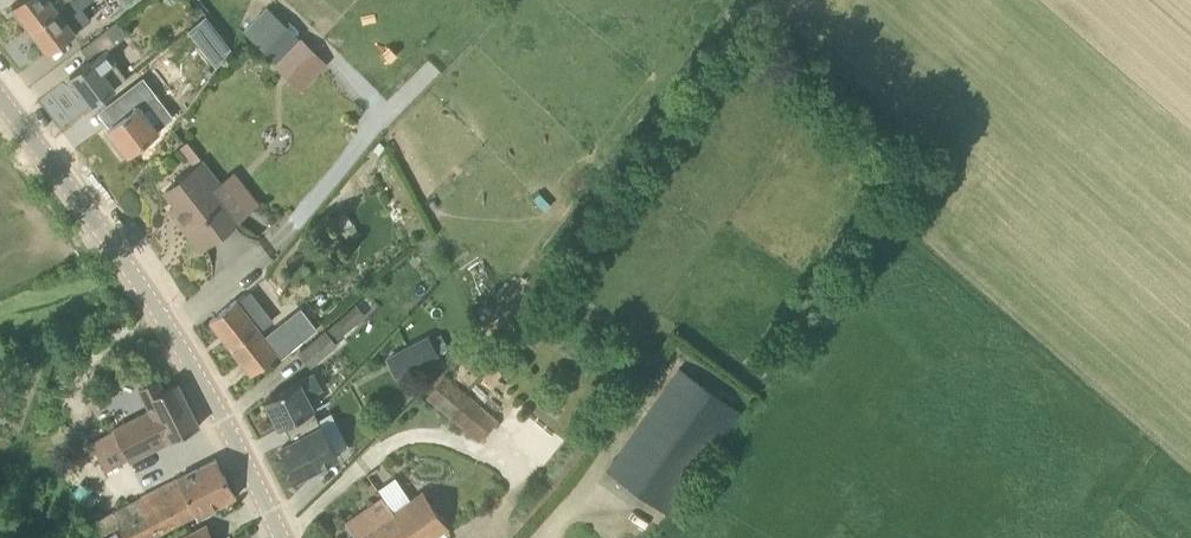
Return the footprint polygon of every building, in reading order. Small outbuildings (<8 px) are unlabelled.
[(13,4),(31,28),(66,0),(55,0),(52,2),(51,0),(18,0),(13,4)] [(31,28),(49,51),(91,19),(81,7),(89,0),(66,0),(31,28)] [(206,15),(188,29),(215,65),(220,61),(231,46),(229,45),(206,15)] [(90,59),(70,76),(92,104),(127,78),(116,64),(117,63),(108,51),(127,34),(117,20),(80,47),(90,59)] [(299,34),(271,61),(302,92),(327,62),(299,34)] [(138,105),(109,128),(119,141),(113,145),(121,156),(127,152),(128,154),(158,131),(147,117),(163,105),(175,97),(158,72),(156,69),(127,88),(138,105)] [(188,141),(180,147),(193,164),(201,157),(188,141)] [(202,161),(179,179),(166,190),(176,203),(170,208),(200,247),(219,232),(244,212),(202,161)] [(345,211),(330,221),(339,234),(353,224),(345,211)] [(353,224),(339,234),(344,242),(359,233),(353,224)] [(259,327),(271,320),(252,286),(240,292),(259,327)] [(265,335),(236,299),(210,320),(252,374),(290,344),(276,327),(265,335)] [(356,323),(347,311),(336,321),(346,332),(356,323)] [(297,352),(309,366),(337,343),(326,328),(297,352)] [(439,330),(430,335),(438,352),(447,347),(439,330)] [(410,368),(437,353),(428,336),(401,351),(410,368)] [(494,364),(483,376),(492,384),(503,372),(494,364)] [(678,367),(606,469),(670,514),(742,411),(678,367)] [(282,425),(284,424),(313,409),(306,396),(323,387),(315,372),(266,399),(281,428),(283,427),(282,425)] [(445,374),(426,396),(478,441),(497,418),(445,374)] [(114,429),(92,440),(93,442),(106,469),(128,458),(128,459),(166,441),(167,441),(198,426),(199,426),(199,425),(178,382),(163,390),(157,378),(141,385),(152,408),(113,427),(114,429)] [(297,477),(338,456),(313,409),(284,424),(293,441),(282,447),(297,477)] [(113,512),(119,525),(126,537),(144,537),(195,512),(197,515),(219,503),(222,504),(227,504),(229,500),(230,498),(235,495),(216,459),(214,460),(142,497),(142,498),(113,512)] [(447,524),(423,489),(391,512),(381,498),(345,524),(355,537),(354,537),(428,537),(447,524)] [(207,524),(176,537),(214,537),(207,524)]
